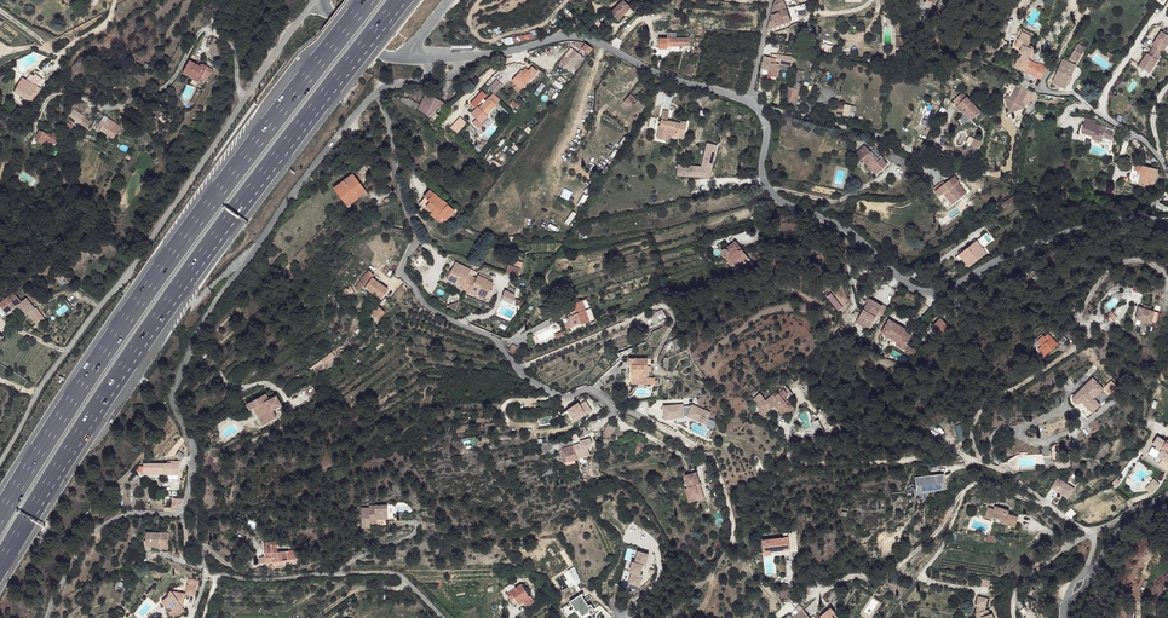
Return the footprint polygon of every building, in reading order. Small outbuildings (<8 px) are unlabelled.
[(631,6),(624,0),(620,0),(610,11),(619,19),(631,6)] [(783,1),(773,5),(767,29),(770,28),(791,20),(783,1)] [(805,3),(798,5),(801,15),(804,14),(805,16),(809,14),(805,3)] [(814,27),(806,29),(811,44),(818,42),(817,38),(814,27)] [(1167,42),(1167,34),(1159,29),(1139,66),(1151,73),(1167,42)] [(1032,35),(1024,30),(1021,35),(1029,39),(1032,35)] [(514,42),(533,38),(532,33),(513,37),(514,42)] [(1029,39),(1021,35),(1018,41),(1022,43),(1022,44),(1024,47),(1029,39)] [(674,37),(666,37),(667,45),(689,46),(689,38),(689,37),(689,36),(687,36),(687,37),(674,37)] [(666,37),(658,37),(658,48),(666,48),(667,45),(666,37)] [(208,38),(210,56),(219,55),(217,38),(208,38)] [(1031,41),(1029,39),(1024,47),(1032,52),(1034,47),(1030,44),(1031,41)] [(585,43),(576,41),(573,45),(579,50),(580,49),(584,44),(585,43)] [(1076,42),(1072,50),(1079,53),(1083,46),(1076,42)] [(591,48),(584,44),(580,49),(587,54),(591,48)] [(1032,52),(1024,47),(1024,48),(1022,50),(1021,51),(1023,52),(1022,55),(1028,58),(1025,64),(1023,70),(1040,79),(1047,67),(1039,62),(1038,64),(1030,60),(1030,59),(1028,58),(1032,52)] [(559,64),(566,69),(577,53),(572,50),(567,58),(563,56),(559,64)] [(1079,53),(1072,50),(1068,58),(1072,60),(1075,61),(1079,53)] [(580,55),(577,53),(566,69),(569,71),(580,55)] [(1028,58),(1022,55),(1021,57),(1019,56),(1017,59),(1025,64),(1028,58)] [(772,57),(764,56),(762,70),(769,71),(772,57)] [(777,58),(772,57),(769,71),(771,71),(770,75),(777,76),(779,63),(776,63),(777,58)] [(1025,64),(1017,59),(1014,64),(1023,70),(1025,64)] [(202,66),(190,60),(185,71),(194,76),(193,78),(201,82),(203,78),(208,80),(214,69),(204,64),(202,66)] [(1066,62),(1062,60),(1052,83),(1065,88),(1075,65),(1066,62)] [(537,72),(531,66),(527,70),(533,76),(537,72)] [(533,76),(527,70),(523,74),(529,80),(533,76)] [(517,75),(516,74),(510,80),(520,89),(526,83),(520,77),(518,76),(517,75)] [(529,80),(523,74),(520,77),(526,83),(529,80)] [(38,88),(22,78),(15,93),(31,101),(33,97),(35,93),(38,88)] [(488,87),(495,93),(503,84),(496,78),(488,87)] [(1030,82),(1021,78),(1019,84),(1028,88),(1030,82)] [(975,84),(965,91),(972,94),(978,98),(977,101),(976,103),(980,105),(978,110),(981,113),(991,106),(975,84)] [(1010,98),(1006,96),(1004,100),(1022,109),(1024,105),(1021,103),(1026,92),(1015,87),(1010,98)] [(433,97),(426,94),(424,99),(430,102),(433,97)] [(500,101),(493,94),(485,102),(488,105),(488,107),(491,110),(500,101)] [(638,101),(630,94),(624,102),(629,106),(634,101),(637,103),(638,101)] [(969,97),(967,99),(971,105),(974,103),(975,103),(977,101),(972,94),(969,97)] [(445,103),(433,97),(430,102),(429,105),(423,101),(419,110),(429,116),(435,111),(445,103)] [(482,104),(478,100),(474,104),(478,107),(479,109),(483,105),(482,104)] [(488,105),(485,102),(483,105),(479,109),(487,116),(491,110),(488,107),(488,105)] [(848,115),(849,112),(854,112),(855,105),(838,102),(836,114),(848,115)] [(479,109),(478,107),(472,114),(477,120),(481,124),(488,117),(487,116),(479,109)] [(671,111),(665,109),(661,123),(660,123),(656,141),(665,143),(668,132),(677,135),(677,136),(685,138),(689,122),(682,120),(681,123),(669,120),(671,111)] [(84,117),(73,111),(71,115),(81,121),(84,117)] [(81,121),(71,115),(70,117),(79,122),(79,123),(81,125),(85,118),(84,117),(81,121)] [(449,127),(457,133),(467,122),(459,116),(449,127)] [(1092,120),(1083,118),(1079,132),(1093,136),(1092,138),(1099,140),(1103,126),(1091,123),(1092,120)] [(123,128),(118,124),(115,128),(104,119),(102,122),(105,125),(102,128),(114,139),(123,128)] [(1111,131),(1103,129),(1101,135),(1110,137),(1111,131)] [(984,133),(979,130),(975,136),(980,139),(984,133)] [(46,134),(41,131),(36,141),(46,146),(48,140),(45,138),(46,134)] [(54,137),(46,134),(45,138),(48,140),(46,146),(49,148),(51,143),(57,146),(62,137),(55,134),(54,137)] [(868,141),(864,144),(869,151),(874,147),(868,141)] [(710,180),(717,144),(705,142),(701,166),(678,162),(676,173),(710,180)] [(863,143),(859,147),(865,155),(869,151),(864,144),(863,143)] [(859,147),(857,148),(856,154),(858,156),(862,157),(865,155),(859,147)] [(886,152),(892,160),(904,161),(899,158),(890,148),(886,152)] [(876,158),(863,157),(876,173),(888,164),(884,159),(881,159),(878,161),(876,158)] [(914,166),(904,161),(892,160),(897,165),(910,172),(914,166)] [(1142,163),(1133,161),(1128,180),(1138,182),(1142,163)] [(1157,167),(1142,163),(1138,182),(1148,185),(1149,183),(1149,181),(1151,181),(1152,179),(1154,180),(1157,167)] [(367,188),(352,172),(335,187),(350,203),(367,188)] [(940,183),(933,189),(940,197),(944,193),(953,205),(963,196),(959,190),(963,187),(959,182),(960,181),(956,175),(950,180),(947,183),(943,185),(941,183),(940,183)] [(963,187),(959,190),(963,196),(968,193),(963,187)] [(368,189),(367,188),(350,203),(351,205),(368,189)] [(578,188),(570,201),(581,208),(589,194),(578,188)] [(433,192),(429,189),(417,203),(430,213),(432,210),(426,205),(429,200),(428,198),(433,192)] [(441,200),(433,192),(428,198),(429,200),(426,205),(432,210),(430,213),(438,221),(442,217),(444,220),(454,209),(442,199),(441,200)] [(1002,196),(988,207),(991,211),(1005,199),(1002,196)] [(572,211),(564,222),(568,225),(576,213),(572,211)] [(980,238),(973,243),(979,250),(985,245),(980,238)] [(737,243),(736,241),(724,250),(726,250),(727,250),(737,243)] [(749,259),(737,243),(727,250),(728,251),(728,254),(727,255),(726,256),(733,265),(738,261),(741,265),(749,259)] [(973,243),(955,257),(957,259),(970,249),(974,254),(977,252),(982,257),(984,256),(979,250),(973,243)] [(970,249),(957,259),(961,264),(964,262),(974,254),(970,249)] [(974,254),(964,262),(969,268),(982,257),(977,252),(974,254)] [(733,265),(726,256),(723,256),(733,270),(741,265),(738,261),(733,265)] [(47,261),(41,265),(45,271),(51,268),(47,261)] [(471,271),(455,263),(448,277),(459,282),(460,280),(466,283),(465,285),(464,288),(479,296),(481,293),(489,298),(496,283),(481,276),(481,277),(470,272),(471,271)] [(508,263),(505,271),(519,276),(521,268),(508,263)] [(367,274),(366,274),(356,289),(360,291),(364,286),(382,299),(388,290),(373,278),(374,276),(372,274),(372,273),(372,272),(371,271),(370,271),(367,274)] [(344,290),(341,290),(341,294),(344,294),(343,296),(354,293),(352,288),(350,287),(349,287),(350,289),(344,291),(344,290)] [(11,288),(2,298),(10,295),(16,300),(19,295),(11,288)] [(519,294),(508,289),(505,301),(517,307),(519,294)] [(25,290),(18,299),(28,308),(30,306),(37,298),(36,297),(35,298),(33,301),(31,299),(33,297),(25,290)] [(10,295),(2,298),(1,299),(11,307),(15,302),(14,301),(16,300),(10,295)] [(869,329),(878,314),(882,317),(888,307),(870,296),(855,320),(869,329)] [(46,306),(37,298),(30,306),(39,314),(46,306)] [(588,299),(583,301),(586,312),(592,310),(588,299)] [(583,301),(574,304),(575,309),(577,315),(580,324),(581,325),(589,322),(586,312),(583,301)] [(1141,306),(1136,305),(1133,317),(1153,321),(1156,309),(1147,307),(1141,306)] [(48,308),(46,306),(39,314),(42,316),(48,308)] [(381,308),(379,306),(371,314),(378,320),(385,312),(381,308)] [(646,315),(650,325),(666,318),(662,308),(646,315)] [(580,324),(577,315),(566,318),(568,325),(572,323),(573,326),(580,324)] [(940,333),(949,324),(941,316),(932,325),(940,333)] [(915,348),(907,344),(913,334),(905,329),(907,327),(889,317),(880,333),(896,341),(894,345),(911,355),(915,348)] [(672,340),(676,348),(685,344),(680,335),(672,340)] [(1057,347),(1047,336),(1044,339),(1042,338),(1036,344),(1040,349),(1045,353),(1046,352),(1048,355),(1057,347)] [(1046,358),(1048,355),(1046,352),(1045,353),(1040,349),(1037,352),(1041,357),(1043,355),(1046,358)] [(325,363),(335,356),(331,351),(321,358),(325,363)] [(649,356),(634,357),(630,362),(630,366),(633,365),(633,370),(640,372),(636,380),(642,379),(642,377),(648,376),(647,367),(647,364),(650,363),(649,356)] [(1080,405),(1081,403),(1092,414),(1100,406),(1094,399),(1103,389),(1093,379),(1075,397),(1074,398),(1073,399),(1073,400),(1073,402),(1074,404),(1075,405),(1076,405),(1078,405),(1080,405)] [(1118,388),(1112,381),(1107,386),(1114,392),(1118,388)] [(1107,386),(1103,389),(1110,396),(1114,392),(1107,386)] [(268,387),(250,399),(254,405),(257,402),(261,400),(272,415),(281,409),(276,402),(285,397),(278,387),(271,392),(268,387)] [(788,389),(786,387),(773,398),(771,395),(759,403),(761,406),(756,411),(764,419),(768,416),(766,413),(775,406),(782,415),(786,411),(784,407),(785,402),(786,399),(787,390),(788,389)] [(586,399),(581,402),(580,400),(564,410),(573,423),(593,410),(586,399)] [(795,409),(786,399),(785,402),(790,408),(786,411),(788,415),(795,409)] [(261,400),(257,402),(268,418),(272,415),(261,400)] [(681,403),(663,404),(664,418),(688,416),(707,423),(711,411),(692,404),(686,405),(681,403)] [(815,431),(822,429),(818,420),(812,422),(815,431)] [(610,423),(603,434),(610,437),(617,427),(610,423)] [(962,423),(954,425),(958,442),(965,440),(962,423)] [(1157,437),(1153,444),(1161,449),(1159,452),(1164,455),(1162,459),(1167,463),(1167,441),(1165,442),(1157,437)] [(549,443),(541,444),(542,452),(550,450),(549,443)] [(580,444),(573,446),(578,459),(585,457),(583,451),(580,444)] [(573,446),(562,449),(564,453),(561,454),(563,463),(578,459),(573,446)] [(1021,470),(1021,454),(1005,463),(1015,473),(1021,470)] [(143,467),(143,473),(169,473),(174,473),(175,475),(177,475),(177,471),(178,471),(178,467),(175,467),(174,464),(170,463),(170,461),(166,461),(166,464),(143,464),(143,467)] [(696,473),(685,478),(689,489),(687,490),(691,500),(692,504),(705,499),(696,473)] [(944,475),(916,478),(918,496),(946,490),(944,475)] [(1058,478),(1052,487),(1059,492),(1069,498),(1075,489),(1058,478)] [(1152,494),(1160,483),(1152,478),(1145,490),(1152,494)] [(1052,487),(1049,493),(1056,497),(1059,492),(1052,487)] [(370,510),(362,510),(363,530),(370,529),(370,528),(370,519),(388,518),(387,505),(375,506),(375,510),(370,510)] [(983,518),(982,529),(987,530),(988,527),(999,529),(999,532),(1012,534),(1014,523),(1004,521),(1004,518),(990,515),(989,519),(983,518)] [(388,518),(370,519),(370,528),(389,526),(388,518)] [(784,537),(762,540),(764,553),(790,549),(790,552),(799,551),(796,531),(783,533),(784,537)] [(146,533),(146,546),(167,547),(168,533),(146,533)] [(275,541),(263,542),(265,556),(258,557),(259,563),(280,561),(278,552),(275,541)] [(638,549),(627,582),(639,586),(649,553),(638,549)] [(295,550),(278,552),(280,561),(296,559),(295,550)] [(529,598),(522,584),(506,593),(509,599),(513,597),(517,604),(522,602),(525,607),(534,603),(531,597),(529,598)] [(161,602),(166,609),(169,608),(172,611),(169,613),(170,614),(172,617),(175,617),(184,611),(181,607),(180,605),(181,600),(184,598),(188,598),(189,596),(195,597),(196,587),(188,586),(186,595),(180,594),(180,597),(173,595),(171,593),(171,592),(168,594),(167,599),(161,602)] [(781,587),(781,598),(789,597),(789,587),(781,587)] [(581,617),(594,610),(591,603),(588,604),(582,593),(571,599),(581,617)] [(987,600),(979,598),(977,607),(978,607),(983,608),(985,608),(987,600)] [(820,616),(821,617),(822,617),(828,617),(831,615),(834,612),(830,608),(820,616)] [(802,609),(793,617),(794,617),(805,617),(808,616),(802,609)]
